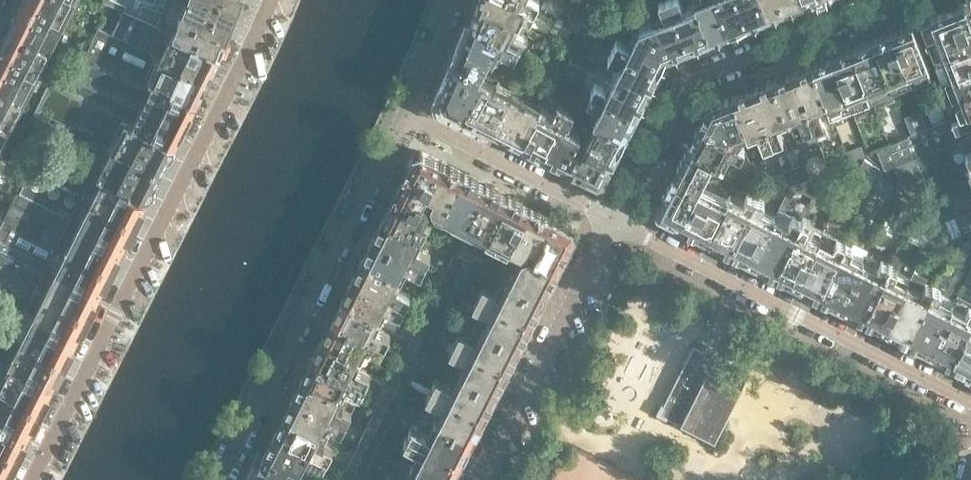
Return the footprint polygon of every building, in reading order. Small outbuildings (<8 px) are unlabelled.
[(68,0),(23,0),(22,2),(63,22),(71,7),(66,5),(68,0)] [(241,0),(104,0),(176,32),(220,53),(241,0)] [(519,0),(479,0),(478,1),(515,20),(519,12),(530,18),(535,8),(519,0)] [(535,8),(539,0),(519,0),(535,8)] [(589,0),(578,0),(568,4),(570,8),(573,16),(587,11),(592,9),(589,0)] [(612,0),(589,0),(592,9),(613,1),(612,0)] [(667,0),(658,3),(662,14),(665,13),(667,18),(653,24),(665,55),(686,47),(667,0)] [(696,6),(681,12),(679,8),(682,7),(679,0),(667,0),(686,47),(709,38),(696,6)] [(715,0),(697,0),(694,1),(696,6),(709,38),(727,30),(715,0)] [(736,0),(715,0),(727,30),(745,23),(736,0)] [(758,0),(736,0),(745,23),(765,16),(758,0)] [(779,0),(758,0),(765,16),(783,8),(779,0)] [(801,0),(779,0),(783,8),(802,1),(801,0)] [(967,0),(966,0),(911,22),(927,62),(942,56),(970,44),(970,2),(967,0)] [(510,29),(515,20),(478,1),(471,21),(520,46),(524,37),(510,29)] [(55,38),(63,22),(22,2),(8,28),(45,46),(51,35),(55,38)] [(82,32),(94,5),(89,2),(77,29),(82,32)] [(578,29),(573,16),(570,8),(562,4),(554,18),(577,30),(578,29)] [(578,29),(587,11),(573,16),(578,29)] [(592,38),(602,18),(587,11),(578,29),(577,30),(592,38)] [(520,46),(471,21),(462,44),(489,59),(495,56),(499,48),(515,56),(520,46)] [(927,62),(911,22),(891,30),(909,75),(929,67),(927,62)] [(665,55),(653,24),(639,29),(630,48),(625,46),(626,43),(618,39),(613,48),(657,71),(665,55)] [(176,141),(209,76),(156,52),(101,27),(89,51),(85,50),(66,93),(176,141)] [(45,46),(8,28),(0,45),(0,56),(37,74),(44,59),(40,57),(45,46)] [(909,75),(891,30),(871,38),(889,83),(909,75)] [(209,76),(220,53),(176,32),(168,48),(160,44),(156,52),(209,76)] [(889,83),(871,38),(851,46),(868,91),(889,83)] [(465,114),(483,79),(480,77),(489,59),(462,44),(455,60),(440,95),(440,96),(443,103),(465,114)] [(942,56),(949,74),(970,66),(970,44),(942,56)] [(868,91),(851,46),(831,54),(848,99),(868,91)] [(657,71),(613,48),(609,56),(618,61),(619,59),(623,61),(615,76),(647,92),(657,71)] [(848,99),(831,54),(810,62),(827,103),(828,106),(848,99)] [(37,74),(0,56),(0,89),(19,99),(25,87),(29,89),(37,74)] [(827,103),(810,62),(791,70),(800,92),(804,90),(807,97),(802,98),(818,137),(827,134),(817,107),(827,103)] [(949,74),(956,93),(970,87),(970,66),(949,74)] [(818,137),(802,98),(798,100),(795,93),(800,92),(791,70),(771,78),(787,118),(797,114),(808,141),(818,137)] [(636,113),(647,92),(615,76),(608,90),(603,88),(605,85),(596,81),(592,90),(636,113)] [(787,118),(771,78),(751,86),(759,108),(764,106),(767,113),(762,114),(777,153),(787,150),(776,123),(787,118)] [(493,129),(511,93),(483,79),(465,114),(493,129)] [(176,141),(66,93),(46,83),(20,137),(37,145),(148,195),(176,141)] [(777,153),(762,114),(757,116),(755,109),(759,108),(751,86),(730,94),(746,134),(757,130),(768,157),(777,153)] [(956,93),(963,111),(970,109),(970,87),(956,93)] [(19,99),(0,89),(0,123),(10,128),(17,113),(13,111),(19,99)] [(636,113),(592,90),(587,99),(596,104),(597,101),(601,104),(594,119),(596,120),(625,135),(636,113)] [(520,142),(536,111),(537,111),(539,107),(511,93),(493,129),(520,142)] [(746,134),(730,94),(708,102),(696,126),(734,145),(737,138),(746,134)] [(541,153),(564,107),(555,102),(550,113),(553,114),(551,118),(537,111),(536,111),(520,142),(541,153)] [(572,147),(579,133),(563,125),(565,121),(568,122),(573,111),(564,107),(541,153),(563,164),(572,147)] [(955,127),(970,120),(970,109),(963,111),(949,117),(950,119),(877,147),(885,167),(938,147),(959,138),(955,127)] [(611,162),(625,135),(596,120),(582,148),(611,162)] [(10,128),(0,123),(0,141),(2,142),(10,128)] [(742,150),(734,145),(696,126),(685,147),(712,160),(711,162),(718,166),(727,148),(730,153),(738,158),(742,150)] [(148,195),(37,145),(27,165),(136,220),(148,195)] [(603,179),(611,162),(582,148),(580,151),(572,147),(563,164),(596,181),(596,182),(603,179)] [(680,223),(698,187),(701,181),(711,162),(712,160),(685,147),(656,206),(657,212),(680,223)] [(428,191),(442,161),(421,151),(414,153),(397,187),(423,200),(428,191)] [(445,212),(465,173),(442,161),(428,191),(436,195),(432,202),(433,206),(445,212)] [(136,220),(27,165),(0,219),(2,221),(0,225),(0,241),(21,251),(47,264),(100,291),(136,220)] [(467,223),(487,184),(465,173),(445,212),(467,223)] [(490,235),(510,196),(487,184),(467,223),(490,235)] [(417,232),(429,207),(426,202),(423,200),(397,187),(383,215),(417,232)] [(708,237),(726,201),(698,187),(680,223),(708,237)] [(730,248),(757,195),(748,190),(743,199),(744,205),(728,197),(726,201),(708,237),(730,248)] [(752,259),(772,219),(757,211),(761,209),(766,199),(757,195),(730,248),(752,259)] [(512,245),(532,207),(510,196),(490,235),(512,245)] [(539,247),(554,217),(532,207),(512,245),(525,252),(530,242),(539,247)] [(958,236),(970,230),(970,209),(950,218),(958,236)] [(774,271),(801,217),(792,212),(787,222),(788,227),(772,219),(752,259),(774,271)] [(420,234),(417,232),(383,215),(372,236),(428,264),(433,254),(415,244),(420,234)] [(558,268),(575,234),(573,228),(573,227),(554,217),(539,247),(534,256),(558,268)] [(796,282),(816,241),(801,233),(805,231),(810,222),(801,217),(774,271),(796,282)] [(818,293),(845,239),(836,235),(831,244),(832,249),(816,241),(796,282),(818,293)] [(428,264),(372,236),(362,256),(399,275),(404,266),(422,275),(428,264)] [(840,304),(861,264),(845,256),(850,253),(854,244),(845,239),(818,293),(840,304)] [(47,264),(37,283),(12,271),(21,251),(0,241),(0,299),(23,310),(77,337),(100,291),(47,264)] [(454,278),(465,256),(456,252),(445,273),(454,278)] [(862,315),(889,262),(880,257),(879,258),(867,252),(861,264),(840,304),(862,315)] [(544,296),(558,268),(534,256),(531,255),(523,255),(511,280),(544,296)] [(394,285),(399,275),(362,256),(352,276),(408,305),(413,295),(394,285)] [(461,285),(473,261),(465,256),(454,278),(453,280),(461,285)] [(884,326),(905,286),(889,278),(894,276),(899,266),(889,262),(862,315),(884,326)] [(444,298),(453,280),(454,278),(445,273),(435,293),(444,298)] [(408,305),(352,276),(342,296),(379,315),(384,305),(403,315),(408,305)] [(906,338),(934,284),(924,279),(920,289),(920,294),(905,286),(884,326),(906,338)] [(449,308),(461,285),(453,280),(444,298),(441,304),(449,308)] [(531,320),(544,296),(511,280),(503,295),(497,289),(485,283),(479,294),(531,320)] [(929,349),(949,308),(933,300),(938,298),(943,289),(934,284),(906,338),(929,349)] [(434,318),(441,304),(444,298),(435,293),(425,313),(434,318)] [(531,320),(479,294),(474,304),(486,310),(495,312),(487,327),(520,344),(531,320)] [(375,324),(379,315),(342,296),(332,315),(388,343),(393,334),(375,324)] [(970,321),(970,303),(969,302),(964,311),(965,316),(949,308),(929,349),(951,360),(970,321)] [(438,331),(449,308),(441,304),(434,318),(429,327),(438,331)] [(51,389),(77,337),(23,310),(0,356),(0,479),(5,479),(51,389)] [(424,338),(429,327),(434,318),(425,313),(415,333),(424,338)] [(388,343),(332,315),(322,336),(359,355),(364,345),(383,355),(388,343)] [(951,360),(970,370),(970,321),(951,360)] [(426,354),(438,331),(429,327),(424,338),(418,350),(426,354)] [(508,367),(520,344),(487,327),(480,342),(473,335),(461,329),(456,340),(508,367)] [(414,357),(418,350),(424,338),(415,333),(406,352),(414,357)] [(354,364),(359,355),(322,336),(312,355),(368,384),(373,374),(354,364)] [(508,367),(456,340),(451,350),(462,356),(471,358),(464,374),(496,390),(508,367)] [(715,441),(749,373),(693,344),(663,404),(661,403),(656,414),(667,419),(668,417),(715,441)] [(414,377),(426,354),(418,350),(414,357),(406,373),(414,377)] [(406,373),(414,357),(406,352),(395,373),(404,378),(406,373)] [(368,384),(312,355),(303,373),(340,392),(345,382),(355,387),(354,390),(363,395),(368,384)] [(334,404),(340,392),(303,373),(293,393),(349,422),(355,410),(346,405),(344,409),(334,404)] [(394,397),(404,378),(395,373),(385,393),(394,397)] [(402,401),(414,377),(406,373),(404,378),(394,397),(402,401)] [(485,413),(496,390),(464,374),(456,388),(450,381),(438,376),(432,387),(485,413)] [(485,413),(432,387),(427,397),(438,402),(448,405),(440,420),(473,437),(485,413)] [(349,422),(293,393),(283,411),(321,430),(326,420),(336,425),(334,428),(343,433),(349,422)] [(385,415),(394,397),(385,393),(376,411),(385,415)] [(392,422),(402,401),(394,397),(385,415),(384,418),(392,422)] [(316,441),(321,430),(283,411),(274,431),(330,459),(336,448),(327,443),(325,446),(316,441)] [(375,435),(384,418),(385,415),(376,411),(366,430),(375,435)] [(379,447),(392,422),(384,418),(375,435),(371,442),(379,447)] [(462,458),(473,437),(440,420),(432,435),(425,428),(414,423),(410,431),(462,458)] [(371,442),(375,435),(366,430),(357,449),(366,453),(371,442)] [(330,459),(274,431),(264,449),(292,463),(302,468),(307,458),(317,462),(316,465),(325,470),(330,459)] [(410,431),(405,442),(416,448),(425,450),(417,466),(443,479),(451,479),(462,458),(410,431)] [(368,470),(379,447),(371,442),(366,453),(359,466),(368,470)] [(292,463),(264,449),(249,479),(283,479),(292,463)] [(359,466),(366,453),(357,449),(347,467),(356,472),(359,466)] [(368,470),(359,466),(356,472),(352,479),(363,479),(368,470)] [(417,466),(410,479),(443,479),(417,466)] [(356,472),(347,467),(341,479),(352,479),(356,472)] [(402,477),(390,471),(386,479),(387,479),(406,479),(402,477)]
